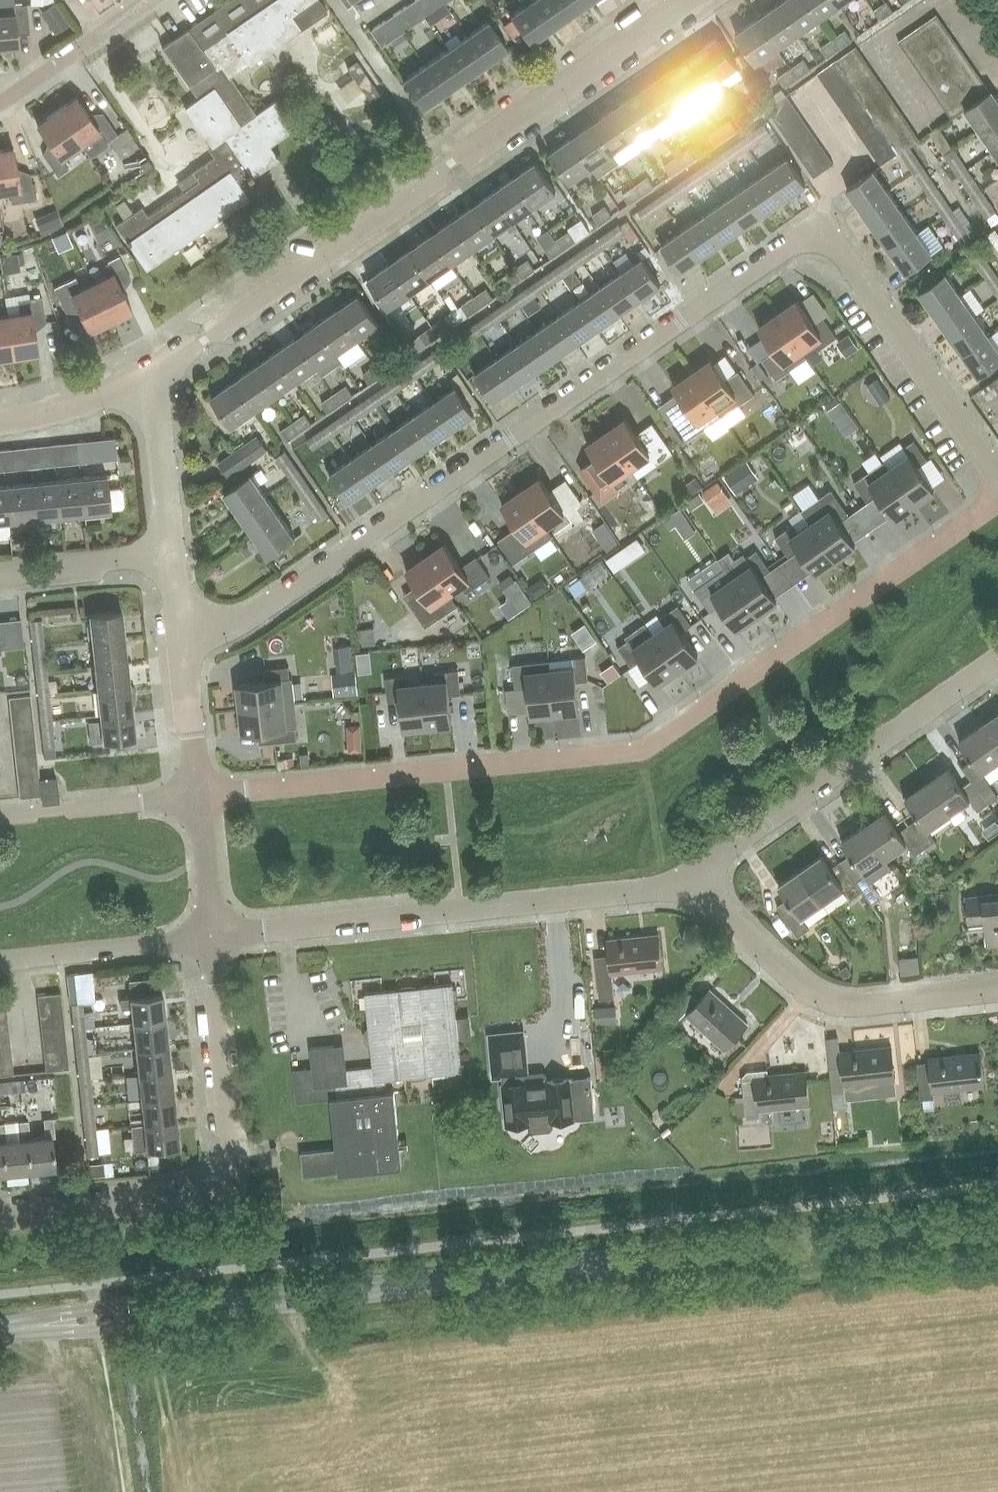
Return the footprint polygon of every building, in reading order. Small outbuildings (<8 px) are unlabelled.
[(15,11),(14,5),(13,0),(0,0),(0,13),(15,11)] [(115,225),(146,269),(249,198),(238,182),(247,176),(249,179),(278,159),(269,145),(295,127),(275,100),(255,114),(229,76),(247,64),(249,65),(328,10),(321,0),(229,0),(189,28),(162,46),(198,97),(185,106),(218,154),(193,171),(199,180),(149,216),(142,206),(132,213),(122,220),(115,225)] [(423,17),(430,28),(440,22),(437,17),(449,9),(444,2),(442,0),(412,0),(411,1),(423,17)] [(444,2),(449,9),(462,0),(442,0),(444,2)] [(508,13),(513,19),(522,33),(528,41),(549,27),(531,0),(527,0),(522,4),(508,13)] [(549,27),(571,12),(562,0),(531,0),(549,27)] [(571,12),(588,0),(562,0),(571,12)] [(820,19),(807,0),(784,0),(779,3),(799,33),(820,19)] [(840,5),(837,0),(807,0),(820,19),(840,5)] [(411,1),(391,15),(402,32),(423,17),(411,1)] [(888,1),(874,10),(881,20),(894,11),(888,1)] [(58,33),(72,23),(57,2),(43,12),(58,33)] [(15,11),(0,13),(0,48),(19,46),(17,34),(30,32),(26,3),(14,5),(15,11)] [(778,48),(799,33),(779,3),(758,18),(778,48)] [(381,47),(402,32),(391,15),(369,31),(381,47)] [(936,15),(917,28),(923,37),(942,23),(936,15)] [(756,63),(778,48),(758,18),(736,33),(756,63)] [(513,19),(504,25),(513,39),(522,33),(513,19)] [(486,20),(465,34),(484,62),(505,48),(486,20)] [(942,23),(923,37),(929,45),(948,32),(942,23)] [(917,28),(898,41),(904,50),(923,37),(917,28)] [(437,30),(433,33),(440,42),(443,39),(437,30)] [(833,39),(840,49),(853,40),(846,30),(833,39)] [(954,40),(948,32),(929,45),(935,54),(954,40)] [(465,34),(444,48),(463,77),(484,62),(465,34)] [(697,51),(716,80),(737,66),(717,37),(697,51)] [(923,37),(904,50),(910,58),(929,45),(923,37)] [(825,59),(840,49),(833,39),(818,49),(825,59)] [(954,40),(935,54),(940,62),(960,49),(954,40)] [(929,45),(910,58),(915,67),(935,54),(929,45)] [(861,55),(855,46),(836,60),(842,68),(861,55)] [(444,48),(423,63),(443,91),(463,77),(444,48)] [(960,49),(940,62),(946,71),(965,57),(960,49)] [(695,95),(716,80),(697,51),(676,66),(695,95)] [(940,62),(935,54),(915,67),(921,75),(940,62)] [(867,63),(861,55),(842,68),(848,76),(867,63)] [(965,57),(946,71),(952,79),(971,66),(965,57)] [(357,60),(347,67),(370,101),(380,94),(357,60)] [(810,70),(803,60),(791,68),(798,78),(810,70)] [(817,73),(823,81),(842,68),(836,60),(817,73)] [(946,71),(940,62),(921,75),(927,84),(946,71)] [(423,63),(402,77),(421,106),(443,91),(423,63)] [(873,72),(867,63),(848,76),(854,85),(873,72)] [(675,109),(695,95),(676,66),(655,80),(675,109)] [(971,66),(952,79),(958,88),(977,74),(971,66)] [(798,78),(791,68),(778,76),(785,86),(798,78)] [(823,81),(829,90),(848,76),(842,68),(823,81)] [(933,92),(952,79),(946,71),(927,84),(933,92)] [(873,72),(854,85),(859,93),(879,80),(873,72)] [(977,74),(958,88),(964,96),(983,83),(977,74)] [(829,90),(835,98),(854,85),(848,76),(829,90)] [(939,101),(958,88),(952,79),(933,92),(939,101)] [(654,124),(675,109),(655,80),(634,95),(654,124)] [(879,80),(859,93),(865,101),(884,88),(879,80)] [(970,104),(989,91),(983,83),(964,96),(970,104)] [(835,98),(840,106),(859,93),(854,85),(835,98)] [(890,97),(884,88),(865,101),(871,110),(890,97)] [(945,109),(964,96),(958,88),(939,101),(945,109)] [(997,117),(997,100),(991,90),(989,91),(970,104),(964,109),(979,130),(997,117)] [(840,106),(846,115),(865,101),(859,93),(840,106)] [(633,138),(654,124),(634,95),(614,109),(633,138)] [(792,103),(786,95),(767,108),(773,117),(792,103)] [(951,118),(964,109),(970,104),(964,96),(945,109),(951,118)] [(76,97),(57,110),(80,144),(81,144),(91,158),(109,145),(107,141),(117,134),(102,112),(92,119),(76,97)] [(890,97),(871,110),(877,118),(896,105),(890,97)] [(757,100),(746,108),(753,118),(764,111),(757,100)] [(846,115),(852,123),(871,110),(865,101),(846,115)] [(792,103),(773,117),(779,125),(798,112),(792,103)] [(896,105),(877,118),(883,127),(902,113),(896,105)] [(612,153),(633,138),(614,109),(593,124),(612,153)] [(57,110),(37,124),(53,147),(43,154),(58,176),(68,168),(61,158),(80,144),(57,110)] [(852,123),(858,131),(877,118),(871,110),(852,123)] [(798,112),(779,125),(785,134),(804,120),(798,112)] [(902,113),(883,127),(889,135),(908,122),(902,113)] [(997,148),(997,117),(979,130),(993,151),(997,148)] [(858,131),(864,140),(883,127),(877,118),(858,131)] [(724,138),(737,129),(730,119),(717,127),(724,138)] [(804,120),(785,134),(791,142),(810,129),(804,120)] [(908,122),(889,135),(894,143),(913,130),(908,122)] [(600,161),(612,153),(593,124),(572,138),(592,167),(600,161)] [(748,148),(769,133),(762,124),(742,138),(748,148)] [(724,138),(717,127),(704,136),(711,147),(724,138)] [(864,140),(869,148),(889,135),(883,127),(864,140)] [(943,155),(952,148),(937,127),(928,133),(943,155)] [(810,129),(791,142),(796,151),(816,137),(810,129)] [(913,130),(894,143),(900,152),(920,139),(913,130)] [(869,148),(875,157),(894,143),(889,135),(869,148)] [(816,137),(796,151),(802,160),(822,146),(816,137)] [(569,183),(592,167),(572,138),(549,154),(569,183)] [(742,138),(721,153),(727,162),(748,148),(742,138)] [(900,152),(894,143),(875,157),(881,165),(900,152)] [(822,146),(802,160),(808,168),(828,155),(822,146)] [(0,150),(0,192),(9,190),(11,203),(22,201),(34,199),(30,173),(18,175),(13,148),(0,150)] [(676,157),(683,166),(696,158),(689,148),(676,157)] [(914,175),(924,169),(909,148),(899,155),(914,175)] [(957,176),(967,169),(952,148),(943,155),(957,176)] [(721,153),(700,168),(706,177),(727,162),(721,153)] [(828,155),(808,168),(814,177),(834,163),(828,155)] [(670,175),(683,166),(676,157),(663,166),(670,175)] [(787,158),(766,172),(785,199),(806,185),(787,158)] [(600,161),(592,167),(599,177),(607,172),(600,161)] [(534,207),(555,192),(536,164),(515,178),(534,207)] [(700,168),(679,182),(686,191),(706,177),(700,168)] [(928,196),(938,189),(924,169),(914,175),(928,196)] [(981,190),(967,169),(957,176),(971,197),(981,190)] [(863,211),(889,192),(875,171),(848,190),(863,211)] [(766,172),(745,187),(764,214),(785,199),(766,172)] [(634,185),(641,195),(654,186),(647,176),(634,185)] [(514,221),(534,207),(515,178),(494,193),(514,221)] [(679,182),(658,197),(665,206),(686,191),(679,182)] [(629,204),(641,195),(634,185),(621,194),(629,204)] [(745,187),(724,201),(743,228),(764,214),(745,187)] [(942,217),(952,210),(938,189),(928,196),(942,217)] [(991,226),(997,221),(997,217),(995,212),(996,212),(981,190),(971,197),(991,226)] [(877,231),(903,213),(889,192),(863,211),(877,231)] [(493,236),(514,221),(494,193),(473,207),(493,236)] [(637,211),(644,220),(665,206),(658,197),(637,211)] [(724,201),(704,216),(722,243),(743,228),(724,201)] [(125,203),(115,209),(122,220),(132,213),(125,203)] [(472,250),(493,236),(473,207),(452,221),(472,250)] [(599,225),(611,216),(605,207),(592,215),(599,225)] [(56,209),(35,218),(41,233),(62,224),(56,209)] [(952,210),(942,217),(957,238),(967,232),(952,210)] [(891,252),(918,234),(903,213),(877,231),(891,252)] [(704,216),(683,230),(701,257),(722,243),(704,216)] [(99,219),(91,223),(96,233),(104,229),(99,219)] [(451,265),(472,250),(452,221),(432,236),(451,265)] [(627,222),(619,227),(624,233),(630,242),(637,237),(627,222)] [(617,224),(597,239),(603,248),(624,233),(619,227),(617,224)] [(683,230),(662,245),(680,272),(701,257),(683,230)] [(576,241),(570,231),(556,240),(563,250),(576,241)] [(77,244),(73,232),(60,236),(63,248),(77,244)] [(905,273),(932,255),(918,234),(891,252),(905,273)] [(430,279),(451,265),(432,236),(411,250),(430,279)] [(550,258),(563,250),(556,240),(543,248),(550,258)] [(410,293),(430,279),(411,250),(390,265),(410,293)] [(985,278),(995,272),(981,251),(971,258),(985,278)] [(0,257),(0,259),(3,275),(20,272),(19,263),(17,254),(0,257)] [(113,273),(92,283),(110,320),(132,310),(119,285),(130,279),(119,256),(107,261),(113,273)] [(642,258),(621,273),(640,300),(661,286),(642,258)] [(515,268),(522,278),(536,269),(529,259),(515,268)] [(388,309),(410,293),(390,265),(368,280),(388,309)] [(509,287),(522,278),(515,268),(503,276),(509,287)] [(995,272),(985,278),(997,297),(997,276),(995,272)] [(621,273),(600,287),(619,315),(640,300),(621,273)] [(934,314),(961,295),(946,274),(920,293),(934,314)] [(76,277),(65,282),(71,294),(82,288),(76,277)] [(65,282),(53,288),(65,312),(76,306),(88,331),(110,320),(92,283),(82,288),(71,294),(65,282)] [(600,287),(579,302),(598,329),(619,315),(600,287)] [(493,299),(486,289),(474,297),(480,307),(493,299)] [(949,334),(975,316),(961,295),(934,314),(949,334)] [(14,356),(38,352),(33,325),(45,323),(41,296),(19,300),(21,313),(8,315),(14,356)] [(357,340),(379,325),(358,296),(337,311),(357,340)] [(467,316),(480,307),(474,297),(460,306),(467,316)] [(513,297),(493,311),(499,320),(520,306),(513,297)] [(579,302),(559,316),(577,344),(598,329),(579,302)] [(823,318),(813,325),(797,302),(778,315),(802,350),(813,343),(818,351),(837,338),(823,318)] [(460,306),(445,317),(452,327),(467,316),(460,306)] [(336,355),(357,340),(337,311),(316,325),(336,355)] [(14,356),(8,315),(0,316),(0,358),(14,356)] [(763,360),(776,380),(808,358),(802,350),(778,315),(759,328),(775,352),(763,360)] [(559,316),(538,331),(557,358),(577,344),(559,316)] [(963,355),(990,336),(975,316),(949,334),(963,355)] [(452,327),(445,317),(432,326),(439,336),(452,327)] [(316,369),(336,355),(316,325),(295,339),(316,369)] [(426,345),(439,336),(432,326),(419,334),(426,345)] [(538,331),(517,345),(536,373),(557,358),(538,331)] [(997,362),(997,349),(990,336),(963,355),(978,376),(997,362)] [(844,358),(857,349),(849,337),(836,346),(844,358)] [(295,384),(316,369),(295,339),(274,354),(295,384)] [(517,345),(496,360),(515,387),(536,373),(517,345)] [(274,398),(295,384),(274,354),(254,368),(274,398)] [(805,381),(822,369),(812,355),(795,367),(805,381)] [(375,366),(382,376),(395,367),(388,356),(375,366)] [(496,360),(475,374),(494,402),(515,387),(496,360)] [(711,361),(692,374),(717,409),(722,417),(738,405),(752,395),(736,373),(725,381),(713,364),(711,361)] [(369,385),(382,376),(375,366),(362,374),(369,385)] [(253,412),(274,398),(254,368),(233,383),(253,412)] [(389,383),(396,392),(417,377),(410,368),(389,383)] [(692,374),(673,387),(703,430),(706,429),(722,417),(717,409),(692,374)] [(878,407),(889,400),(876,380),(865,387),(878,407)] [(232,428),(253,412),(233,383),(211,398),(232,428)] [(389,383),(368,397),(375,406),(396,392),(389,383)] [(353,395),(346,385),(333,394),(340,405),(353,395)] [(456,388),(435,402),(454,429),(475,415),(456,388)] [(770,389),(758,397),(770,417),(782,410),(770,389)] [(333,394),(321,403),(328,413),(340,405),(333,394)] [(368,397),(348,411),(354,421),(375,406),(368,397)] [(435,402),(414,417),(433,444),(454,429),(435,402)] [(840,403),(828,411),(835,422),(847,414),(840,403)] [(348,411),(326,426),(333,435),(354,421),(348,411)] [(292,423),(299,433),(313,424),(306,414),(292,423)] [(414,417),(393,431),(412,458),(433,444),(414,417)] [(655,427),(639,438),(626,420),(607,433),(631,468),(650,455),(657,465),(673,453),(655,427)] [(804,420),(799,423),(803,428),(808,425),(804,420)] [(287,442),(299,433),(292,423),(280,431),(287,442)] [(312,450),(333,435),(326,426),(305,441),(312,450)] [(393,431),(372,446),(391,473),(412,458),(393,431)] [(227,478),(267,450),(264,447),(272,442),(265,433),(258,438),(256,436),(217,464),(227,478)] [(580,469),(602,500),(626,484),(620,476),(631,468),(607,433),(587,447),(596,458),(580,469)] [(114,439),(103,440),(105,459),(116,458),(114,439)] [(87,441),(78,442),(80,462),(89,461),(87,441)] [(910,456),(890,470),(914,505),(934,491),(918,468),(928,461),(914,441),(904,448),(910,456)] [(62,443),(53,444),(55,464),(64,464),(62,443)] [(37,446),(28,447),(30,467),(39,466),(37,446)] [(372,446),(351,460),(370,487),(391,473),(372,446)] [(12,448),(3,449),(5,470),(14,469),(12,448)] [(291,479),(299,473),(285,452),(276,458),(291,479)] [(351,460),(330,475),(349,502),(370,487),(351,460)] [(864,476),(854,483),(868,503),(878,496),(894,519),(914,505),(890,470),(884,462),(864,476)] [(738,468),(723,478),(735,495),(749,485),(738,468)] [(305,501),(314,495),(299,473),(291,479),(305,501)] [(251,475),(225,493),(239,514),(266,496),(251,475)] [(82,478),(86,514),(112,511),(111,509),(121,508),(124,504),(123,492),(119,488),(109,490),(108,476),(82,478)] [(703,487),(696,477),(685,485),(692,494),(703,487)] [(61,517),(86,514),(82,478),(57,481),(61,517)] [(540,479),(521,492),(545,528),(546,527),(565,514),(540,479)] [(36,519),(61,517),(57,481),(32,483),(36,519)] [(11,522),(36,519),(32,483),(7,486),(11,522)] [(716,484),(702,493),(711,507),(726,498),(716,484)] [(11,522),(7,486),(0,487),(0,523),(11,522)] [(831,490),(801,511),(811,525),(835,560),(856,546),(840,523),(849,516),(836,496),(831,490)] [(518,528),(498,542),(514,564),(553,537),(546,527),(545,528),(521,492),(502,506),(518,528)] [(329,516),(314,495),(305,501),(320,522),(329,516)] [(266,496),(239,514),(254,535),(281,517),(266,496)] [(281,517),(254,535),(269,557),(295,538),(281,517)] [(606,552),(616,545),(612,538),(611,537),(603,525),(592,532),(600,544),(606,552)] [(786,531),(775,538),(789,558),(799,551),(815,574),(835,560),(811,525),(799,533),(794,525),(786,531)] [(476,557),(461,568),(445,545),(426,558),(450,593),(461,586),(466,594),(490,577),(476,557)] [(732,580),(757,615),(777,601),(761,578),(771,571),(757,551),(747,558),(752,566),(732,580)] [(420,592),(431,607),(432,606),(449,594),(450,593),(426,558),(406,572),(420,592)] [(717,559),(687,580),(700,598),(711,591),(712,594),(732,580),(717,559)] [(527,589),(535,600),(550,589),(542,578),(527,589)] [(579,580),(568,588),(575,598),(586,591),(579,580)] [(757,615),(732,580),(712,594),(711,591),(700,598),(710,613),(720,606),(736,629),(757,615)] [(420,592),(407,601),(425,628),(439,618),(431,607),(420,592)] [(432,606),(431,607),(439,618),(457,606),(449,594),(432,606)] [(653,635),(678,670),(698,656),(682,633),(692,626),(678,606),(660,619),(665,627),(653,635)] [(92,641),(124,637),(122,612),(90,615),(92,641)] [(31,620),(33,647),(45,646),(42,619),(31,620)] [(645,623),(625,637),(628,641),(634,649),(653,635),(645,623)] [(373,630),(359,631),(361,648),(375,646),(373,630)] [(658,684),(678,670),(653,635),(634,649),(628,641),(618,648),(632,668),(642,661),(658,684)] [(95,666),(127,662),(124,637),(92,641),(95,666)] [(33,647),(36,672),(48,671),(45,646),(33,647)] [(555,713),(579,711),(576,683),(588,682),(586,657),(572,659),(573,668),(550,671),(555,713)] [(555,713),(550,671),(549,661),(513,665),(515,689),(527,688),(530,716),(555,713)] [(98,691),(130,687),(127,662),(95,666),(98,691)] [(612,664),(601,672),(608,682),(619,674),(612,664)] [(267,682),(238,685),(241,710),(284,705),(295,704),(293,680),(291,680),(289,668),(265,671),(267,682)] [(36,672),(39,697),(50,696),(48,671),(36,672)] [(423,684),(427,727),(452,724),(449,696),(461,695),(458,671),(445,672),(446,682),(423,684)] [(332,698),(356,695),(354,675),(330,678),(332,698)] [(427,727),(423,684),(409,686),(408,676),(385,679),(388,703),(400,701),(403,729),(427,727)] [(100,716),(132,712),(130,687),(98,691),(100,716)] [(32,706),(31,695),(8,697),(9,709),(32,706)] [(39,697),(41,722),(53,721),(50,696),(39,697)] [(284,705),(241,710),(244,734),(272,731),(273,743),(297,741),(296,728),(298,728),(295,704),(284,705)] [(33,718),(32,706),(9,709),(11,720),(33,718)] [(132,712),(100,716),(103,741),(135,738),(132,712)] [(982,726),(997,749),(997,715),(982,726)] [(34,729),(33,718),(11,720),(12,731),(34,729)] [(53,721),(41,722),(44,748),(56,747),(53,721)] [(997,761),(997,749),(982,726),(959,742),(973,761),(963,767),(972,780),(980,791),(989,784),(981,773),(997,761)] [(36,740),(34,729),(12,731),(13,743),(36,740)] [(37,752),(36,740),(13,743),(14,754),(37,752)] [(361,740),(347,741),(348,752),(362,751),(361,740)] [(38,763),(37,752),(14,754),(15,766),(38,763)] [(308,756),(301,757),(302,766),(309,766),(308,756)] [(286,759),(278,760),(279,771),(288,770),(286,759)] [(39,775),(38,763),(15,766),(16,777),(39,775)] [(980,791),(972,780),(962,787),(949,768),(927,783),(949,816),(970,801),(978,812),(989,804),(983,796),(980,791)] [(40,786),(40,780),(39,775),(16,777),(17,788),(40,786)] [(40,786),(41,797),(42,805),(58,803),(56,778),(40,780),(40,786)] [(928,831),(949,816),(927,783),(905,798),(915,812),(905,819),(925,848),(935,841),(928,831)] [(41,797),(40,786),(17,788),(19,800),(41,797)] [(928,853),(925,848),(905,819),(895,825),(886,812),(863,827),(886,860),(906,845),(917,861),(928,853)] [(864,874),(886,860),(863,827),(842,842),(851,856),(841,862),(862,892),(871,905),(881,899),(864,874)] [(862,892),(841,862),(831,869),(822,856),(800,871),(822,903),(843,889),(851,900),(862,892)] [(801,918),(822,903),(800,871),(779,886),(788,899),(776,907),(797,937),(808,929),(801,918)] [(967,897),(970,930),(985,929),(987,946),(997,944),(997,894),(967,897)] [(611,974),(662,968),(658,935),(607,940),(609,956),(595,958),(599,1000),(614,999),(611,974)] [(847,966),(839,971),(844,979),(851,974),(847,966)] [(82,1004),(83,1004),(80,976),(66,977),(70,1005),(82,1004)] [(376,1094),(389,1093),(387,1080),(463,1072),(460,1038),(473,1036),(471,1016),(457,1017),(454,985),(365,995),(373,1067),(376,1094)] [(725,1048),(747,1023),(709,989),(699,1000),(690,992),(673,1010),(683,1019),(688,1014),(725,1048)] [(60,995),(37,997),(39,1008),(62,1005),(60,995)] [(133,1025),(165,1021),(162,995),(130,999),(131,1009),(133,1025)] [(130,999),(120,1000),(121,1010),(131,1009),(130,999)] [(72,1031),(84,1030),(83,1013),(82,1004),(70,1005),(72,1031)] [(63,1016),(62,1005),(39,1008),(40,1019),(63,1016)] [(608,1007),(595,1008),(596,1025),(609,1024),(608,1007)] [(90,1012),(83,1013),(84,1030),(90,1029),(92,1029),(90,1012)] [(64,1027),(63,1016),(40,1019),(41,1029),(64,1027)] [(135,1050),(167,1046),(165,1021),(133,1025),(135,1050)] [(8,1032),(7,1022),(0,1022),(0,1033),(8,1032)] [(65,1038),(64,1027),(41,1029),(42,1040),(65,1038)] [(75,1057),(87,1055),(85,1038),(84,1030),(72,1031),(75,1057)] [(9,1043),(8,1032),(0,1033),(0,1044),(9,1043)] [(523,1032),(487,1036),(491,1080),(501,1079),(506,1128),(513,1127),(515,1130),(521,1129),(522,1126),(527,1125),(528,1130),(532,1134),(549,1132),(552,1127),(552,1123),(557,1122),(559,1125),(565,1125),(566,1121),(594,1118),(589,1077),(566,1080),(564,1077),(558,1078),(557,1081),(549,1082),(548,1082),(548,1086),(545,1091),(528,1093),(523,1089),(523,1084),(522,1076),(528,1076),(523,1032)] [(66,1048),(65,1038),(42,1040),(43,1051),(66,1048)] [(93,1040),(85,1038),(87,1055),(95,1054),(93,1040)] [(0,1044),(0,1055),(10,1054),(9,1043),(0,1044)] [(138,1075),(170,1071),(167,1046),(135,1050),(138,1075)] [(846,1109),(844,1090),(844,1083),(894,1078),(891,1046),(840,1052),(842,1066),(829,1067),(834,1111),(846,1109)] [(312,1069),(293,1071),(297,1104),(332,1100),(337,1149),(340,1173),(340,1174),(404,1167),(396,1092),(389,1093),(376,1094),(373,1067),(336,1071),(334,1047),(310,1049),(312,1069)] [(67,1059),(66,1048),(43,1051),(44,1061),(67,1059)] [(615,1048),(603,1050),(605,1063),(617,1062),(615,1048)] [(933,1091),(983,1085),(980,1052),(929,1058),(929,1059),(917,1061),(921,1099),(934,1097),(933,1091)] [(0,1055),(0,1066),(12,1065),(10,1054),(0,1055)] [(78,1082),(90,1080),(87,1055),(75,1057),(78,1082)] [(68,1070),(67,1059),(44,1061),(45,1072),(68,1070)] [(0,1066),(0,1077),(13,1076),(12,1065),(0,1066)] [(141,1100),(173,1097),(170,1071),(138,1075),(141,1100)] [(755,1091),(744,1093),(744,1097),(746,1116),(746,1119),(760,1118),(759,1111),(809,1106),(809,1103),(806,1071),(754,1076),(755,1091)] [(81,1107),(93,1105),(90,1080),(78,1082),(81,1107)] [(144,1125),(176,1122),(173,1097),(141,1100),(144,1125)] [(744,1097),(736,1098),(738,1117),(746,1116),(744,1097)] [(84,1132),(96,1131),(93,1105),(81,1107),(84,1132)] [(32,1139),(28,1139),(32,1171),(56,1169),(52,1138),(56,1138),(54,1119),(45,1120),(46,1137),(32,1139)] [(31,1122),(19,1123),(21,1141),(7,1142),(3,1143),(6,1174),(32,1171),(28,1139),(32,1139),(31,1122)] [(147,1151),(179,1147),(176,1122),(144,1125),(146,1148),(147,1151)] [(144,1125),(131,1126),(134,1152),(147,1151),(146,1148),(144,1125)] [(778,1143),(777,1129),(744,1131),(744,1145),(778,1143)] [(96,1131),(84,1132),(86,1156),(98,1154),(96,1131)] [(340,1173),(337,1149),(300,1153),(303,1177),(340,1173)] [(103,1163),(89,1165),(91,1178),(105,1176),(103,1163)]
